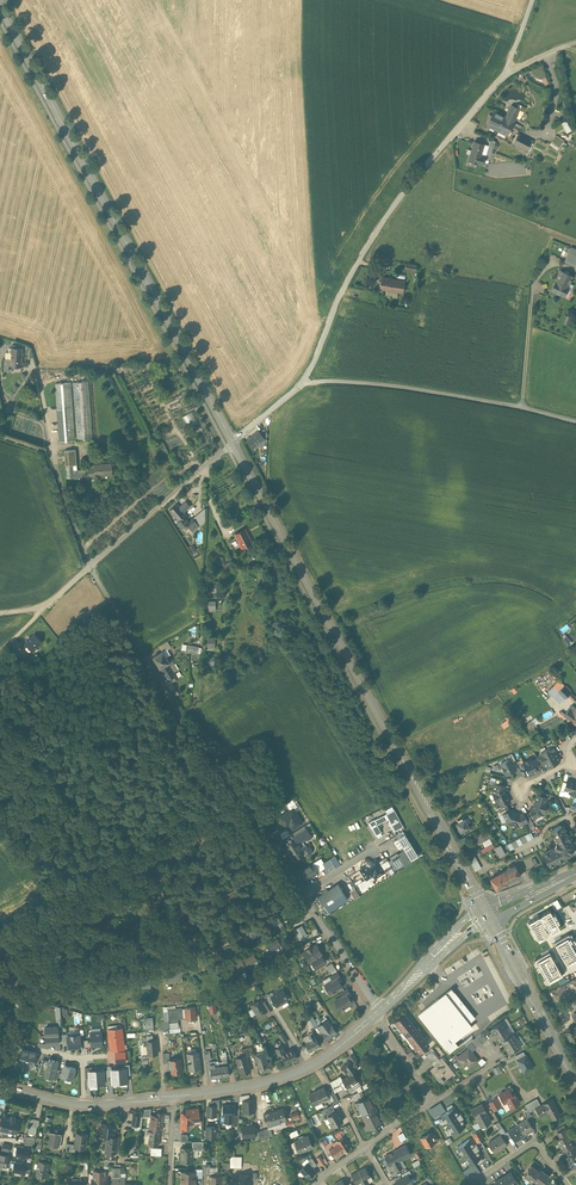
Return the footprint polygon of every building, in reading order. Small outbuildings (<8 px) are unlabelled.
[(542,66),(531,70),(532,72),(533,74),(535,76),(537,77),(540,77),(543,77),(546,77),(542,66)] [(526,107),(522,105),(519,103),(517,108),(520,109),(518,113),(522,115),(524,111),(524,112),(526,107)] [(517,108),(512,105),(505,117),(514,121),(518,113),(520,109),(517,108)] [(505,117),(494,111),(487,125),(507,134),(514,121),(505,117)] [(561,122),(553,126),(556,132),(564,128),(561,122)] [(532,141),(518,134),(514,143),(527,150),(532,141)] [(556,136),(552,141),(559,146),(563,141),(556,136)] [(490,139),(487,149),(492,151),(495,141),(490,139)] [(484,143),(474,140),(471,152),(481,155),(481,154),(484,143)] [(492,151),(487,149),(485,156),(481,154),(481,155),(485,156),(484,159),(484,158),(489,160),(492,151)] [(481,155),(471,152),(468,160),(469,161),(470,159),(478,162),(478,163),(481,155),(481,154),(481,155)] [(563,261),(574,266),(575,263),(575,250),(570,247),(563,261)] [(573,275),(559,270),(551,291),(564,296),(573,275)] [(405,280),(381,276),(379,289),(402,293),(403,293),(405,280)] [(11,359),(11,366),(21,367),(22,348),(11,348),(11,359)] [(11,359),(4,359),(3,371),(12,372),(12,371),(11,371),(11,366),(11,359)] [(88,381),(73,382),(77,440),(93,439),(88,381)] [(70,382),(60,383),(59,383),(55,384),(59,442),(75,440),(70,382)] [(192,411),(182,417),(187,427),(198,421),(192,411)] [(267,433),(264,428),(259,432),(260,433),(264,438),(267,436),(267,433)] [(259,432),(259,431),(247,441),(253,448),(259,443),(264,439),(264,438),(260,433),(259,432)] [(76,449),(64,450),(65,465),(77,464),(76,449)] [(112,463),(94,464),(94,468),(86,469),(86,476),(112,474),(112,463)] [(86,476),(86,469),(77,469),(77,464),(65,465),(66,478),(86,476)] [(182,510),(177,503),(169,510),(172,514),(173,514),(173,515),(174,515),(179,521),(185,516),(187,515),(184,512),(182,510)] [(205,508),(192,518),(199,526),(205,521),(205,508)] [(199,526),(192,518),(189,521),(185,516),(179,521),(177,522),(182,527),(186,524),(192,531),(199,526)] [(252,542),(245,528),(235,534),(242,547),(245,546),(252,542)] [(234,564),(231,558),(223,562),(226,568),(230,567),(230,566),(234,564)] [(250,580),(246,581),(247,589),(254,588),(254,582),(251,583),(250,580)] [(216,582),(207,582),(207,592),(216,592),(216,582)] [(216,599),(207,599),(207,609),(215,609),(216,599)] [(266,616),(257,617),(258,624),(266,624),(266,616)] [(215,618),(206,618),(206,632),(212,632),(212,629),(215,629),(215,618)] [(265,633),(265,629),(255,629),(255,635),(258,635),(258,637),(266,637),(266,633),(265,633)] [(42,642),(35,635),(26,644),(31,649),(33,651),(42,642)] [(215,638),(206,638),(206,647),(215,647),(215,638)] [(168,641),(159,647),(163,651),(171,646),(168,641)] [(199,647),(187,645),(185,652),(198,654),(199,647)] [(170,662),(163,651),(153,657),(160,668),(161,667),(168,663),(170,662)] [(38,656),(36,654),(29,660),(33,665),(42,657),(40,655),(38,656)] [(215,655),(206,655),(206,664),(214,664),(215,655)] [(168,680),(175,675),(168,663),(161,667),(168,680)] [(214,672),(206,672),(205,681),(214,681),(214,672)] [(558,692),(555,694),(562,701),(568,695),(571,693),(564,686),(561,688),(558,692)] [(209,690),(201,697),(204,701),(212,694),(209,690)] [(571,693),(568,695),(575,702),(575,701),(575,698),(571,693)] [(572,705),(565,714),(564,715),(563,715),(561,717),(565,720),(569,723),(570,722),(571,720),(575,724),(575,708),(572,705)] [(557,716),(544,723),(540,726),(544,732),(565,720),(561,717),(563,715),(564,715),(565,714),(561,711),(557,716)] [(501,723),(504,728),(512,723),(508,718),(501,723)] [(535,725),(532,720),(523,727),(531,738),(532,737),(533,738),(534,737),(533,736),(539,732),(534,726),(535,725)] [(553,746),(540,752),(539,755),(540,756),(537,758),(541,767),(545,765),(545,766),(548,767),(559,761),(560,759),(553,746)] [(510,758),(500,764),(506,775),(510,773),(510,774),(511,775),(513,774),(513,772),(516,770),(512,761),(510,758)] [(524,762),(522,758),(516,761),(521,771),(527,768),(524,762)] [(537,758),(532,760),(531,758),(524,762),(527,768),(530,775),(538,771),(537,770),(541,767),(537,758)] [(567,780),(566,782),(564,789),(565,789),(570,791),(569,793),(574,794),(575,788),(575,782),(567,780)] [(500,784),(493,782),(493,783),(492,786),(494,787),(493,790),(494,793),(492,793),(495,798),(505,792),(504,789),(505,786),(500,784)] [(505,792),(495,798),(497,802),(499,801),(501,806),(506,804),(510,802),(505,792)] [(547,797),(537,794),(537,795),(534,804),(545,808),(547,803),(545,803),(547,797)] [(293,799),(286,803),(290,810),(293,809),(297,806),(293,799)] [(545,808),(534,804),(533,807),(530,809),(531,812),(534,818),(535,818),(541,815),(542,812),(544,813),(545,808)] [(229,807),(224,809),(223,807),(218,809),(223,822),(229,820),(228,817),(232,815),(233,818),(238,816),(235,808),(230,810),(229,807)] [(293,809),(290,810),(279,817),(282,822),(282,823),(284,826),(286,826),(290,824),(293,829),(302,823),(293,809)] [(394,809),(385,813),(389,821),(388,821),(391,827),(392,827),(394,831),(403,826),(394,809)] [(509,810),(503,814),(507,821),(509,821),(508,823),(513,825),(517,813),(514,812),(512,809),(509,810)] [(523,813),(520,814),(517,813),(513,825),(518,826),(519,824),(521,825),(528,822),(524,815),(523,813)] [(204,826),(198,817),(194,820),(199,828),(204,826)] [(470,827),(465,818),(463,819),(462,817),(458,820),(458,821),(456,823),(459,827),(458,828),(458,829),(459,831),(460,831),(461,832),(470,827)] [(374,819),(368,822),(371,827),(372,827),(376,835),(377,835),(378,837),(382,835),(381,833),(381,832),(377,824),(380,823),(378,818),(374,819)] [(566,834),(561,825),(550,831),(556,843),(555,848),(543,854),(549,865),(558,860),(558,861),(571,855),(574,846),(567,833),(566,834)] [(306,829),(294,836),(296,839),(286,845),(288,847),(287,848),(291,855),(292,854),(295,859),(304,853),(305,855),(308,856),(311,854),(312,851),(310,848),(307,847),(306,845),(301,848),(299,845),(298,843),(306,839),(307,840),(311,837),(306,829)] [(483,852),(495,847),(488,830),(474,836),(478,844),(483,842),(485,846),(481,848),(483,852)] [(292,833),(283,839),(286,845),(296,839),(294,836),(292,833)] [(528,833),(519,838),(522,844),(531,839),(528,833)] [(417,853),(405,834),(398,838),(411,859),(418,855),(417,853)] [(244,835),(238,838),(242,846),(249,842),(244,835)] [(519,838),(510,843),(513,849),(522,844),(519,838)] [(231,841),(224,845),(228,853),(235,849),(231,841)] [(178,846),(170,850),(172,854),(180,849),(178,846)] [(210,850),(201,855),(205,861),(213,856),(210,850)] [(259,854),(251,858),(255,865),(263,861),(259,854)] [(392,866),(386,857),(378,862),(384,871),(392,866)] [(320,859),(313,864),(318,872),(326,867),(320,859)] [(372,862),(370,861),(367,863),(367,865),(367,866),(361,870),(366,879),(374,874),(376,877),(384,872),(384,871),(378,862),(377,860),(372,862)] [(185,862),(178,865),(181,871),(187,867),(185,862)] [(147,863),(143,865),(146,873),(151,871),(147,863)] [(267,864),(266,864),(261,867),(264,872),(269,868),(267,864)] [(313,864),(301,871),(307,880),(318,873),(318,872),(313,864)] [(515,865),(511,867),(510,866),(507,868),(507,869),(501,872),(507,883),(520,875),(515,865)] [(169,869),(161,874),(164,880),(172,876),(169,869)] [(253,870),(243,876),(247,883),(250,881),(257,878),(253,870)] [(501,872),(490,878),(496,890),(507,883),(501,872)] [(216,875),(207,876),(209,883),(217,882),(216,875)] [(132,887),(126,878),(120,882),(126,891),(132,887)] [(275,880),(268,884),(270,889),(278,886),(275,880)] [(119,893),(113,882),(105,886),(111,898),(119,893)] [(171,883),(163,887),(166,893),(173,889),(171,883)] [(338,883),(317,896),(327,912),(348,899),(338,883)] [(231,885),(225,889),(229,895),(235,891),(231,885)] [(262,886),(255,890),(258,895),(265,891),(262,886)] [(355,888),(350,892),(355,900),(360,896),(355,888)] [(208,893),(195,898),(198,906),(211,901),(208,893)] [(285,894),(278,898),(281,903),(287,900),(285,894)] [(95,897),(89,895),(84,907),(86,908),(91,910),(95,897)] [(271,901),(264,905),(268,911),(275,907),(271,901)] [(184,902),(175,906),(177,912),(186,908),(184,902)] [(80,911),(71,906),(68,911),(77,917),(80,911)] [(531,927),(529,928),(531,930),(533,934),(534,936),(536,935),(536,936),(534,937),(536,940),(538,939),(539,940),(550,934),(549,933),(551,932),(552,933),(560,928),(557,923),(559,922),(557,918),(555,919),(555,918),(557,917),(555,913),(553,915),(550,909),(541,914),(541,915),(539,916),(528,922),(529,922),(527,924),(529,927),(531,926),(531,927)] [(214,911),(204,914),(206,920),(215,917),(214,912),(214,911)] [(281,916),(267,924),(269,930),(283,922),(281,916)] [(191,919),(182,924),(185,929),(193,924),(191,919)] [(49,926),(44,920),(37,927),(42,933),(49,926)] [(222,920),(215,922),(217,929),(224,926),(222,920)] [(256,922),(243,928),(248,938),(249,938),(251,937),(261,933),(256,922)] [(302,926),(299,928),(299,926),(297,927),(298,929),(297,929),(297,928),(295,929),(299,938),(306,934),(302,926)] [(243,928),(233,933),(237,943),(248,938),(243,928)] [(27,933),(18,937),(21,942),(30,939),(27,933)] [(57,934),(47,935),(48,943),(58,942),(57,934)] [(229,934),(220,939),(223,947),(233,942),(229,934)] [(569,934),(554,942),(567,966),(575,961),(575,947),(569,934)] [(278,938),(268,943),(271,950),(281,945),(278,938)] [(97,939),(94,949),(99,951),(102,941),(97,939)] [(143,942),(137,944),(139,954),(146,952),(143,942)] [(225,954),(219,943),(213,947),(219,957),(225,954)] [(158,944),(151,945),(153,956),(160,955),(158,944)] [(265,944),(256,949),(259,957),(269,952),(265,944)] [(316,944),(312,947),(311,946),(307,949),(308,950),(303,952),(309,962),(311,960),(321,954),(322,954),(318,947),(316,944)] [(32,945),(28,952),(33,956),(38,949),(32,945)] [(134,956),(127,947),(122,951),(130,961),(134,956)] [(67,956),(61,949),(55,954),(62,961),(67,956)] [(110,951),(104,953),(109,965),(115,963),(110,951)] [(549,951),(535,960),(535,961),(533,962),(535,966),(537,964),(538,966),(536,967),(538,971),(540,970),(545,978),(543,980),(545,983),(547,982),(548,983),(563,975),(549,951)] [(10,953),(6,955),(7,957),(2,959),(7,970),(18,964),(17,963),(19,962),(15,953),(11,955),(10,953)] [(253,953),(244,958),(248,966),(250,965),(257,961),(253,953)] [(321,954),(311,960),(316,969),(325,963),(324,963),(326,962),(321,954)] [(242,959),(235,963),(233,964),(236,971),(246,967),(242,959)] [(39,960),(31,964),(34,971),(41,968),(43,967),(39,960)] [(330,973),(336,970),(333,962),(326,965),(330,973)] [(180,966),(163,967),(163,974),(181,973),(181,971),(180,966)] [(12,971),(0,976),(4,984),(15,978),(12,971)] [(340,977),(337,972),(330,976),(332,980),(337,977),(338,978),(340,977)] [(332,980),(325,984),(330,994),(332,993),(333,993),(335,992),(335,991),(336,991),(336,990),(342,986),(338,978),(337,977),(332,980)] [(51,988),(44,983),(40,989),(48,994),(51,988)] [(420,1013),(419,1014),(449,1053),(459,1045),(456,1041),(473,1027),(469,1021),(474,1017),(458,996),(452,988),(420,1013)] [(283,990),(271,997),(277,1006),(288,998),(283,990)] [(347,993),(334,1001),(340,1010),(341,1009),(343,1009),(344,1009),(345,1007),(349,1004),(350,1005),(351,1005),(355,1002),(351,996),(349,998),(347,993)] [(261,999),(256,1002),(255,1001),(253,1002),(252,1004),(251,1005),(258,1015),(267,1010),(267,1009),(263,1002),(261,999)] [(272,1008),(267,999),(263,1002),(267,1009),(267,1010),(268,1011),(272,1008)] [(213,1004),(208,1005),(210,1013),(217,1012),(215,1004),(215,1003),(213,1004)] [(195,1007),(185,1008),(186,1019),(188,1019),(194,1018),(196,1018),(195,1007)] [(182,1008),(168,1009),(169,1019),(178,1019),(183,1018),(182,1008)] [(404,1009),(396,1015),(398,1018),(404,1013),(404,1014),(407,1012),(404,1009)] [(0,1016),(0,1017),(2,1022),(11,1018),(8,1012),(0,1016)] [(398,1018),(395,1021),(399,1026),(408,1019),(404,1014),(404,1013),(398,1018)] [(314,1020),(312,1016),(308,1018),(313,1026),(317,1024),(314,1020)] [(178,1019),(169,1019),(169,1021),(169,1029),(179,1028),(178,1019)] [(318,1026),(317,1026),(321,1031),(321,1032),(331,1024),(327,1019),(321,1024),(318,1026)] [(408,1019),(399,1026),(403,1031),(412,1024),(408,1019)] [(502,1021),(491,1028),(495,1034),(506,1027),(502,1021)] [(331,1024),(321,1032),(327,1040),(337,1032),(331,1024)] [(412,1024),(403,1031),(407,1036),(416,1029),(412,1024)] [(565,1032),(570,1041),(575,1038),(575,1026),(565,1032)] [(58,1035),(58,1027),(45,1027),(46,1036),(58,1035)] [(506,1027),(495,1034),(499,1041),(501,1040),(510,1034),(506,1027)] [(121,1028),(109,1030),(111,1048),(124,1046),(121,1028)] [(416,1029),(407,1036),(411,1041),(421,1034),(416,1029)] [(101,1031),(90,1031),(91,1046),(102,1045),(101,1031)] [(283,1032),(278,1035),(284,1045),(288,1042),(283,1032)] [(320,1045),(313,1032),(307,1035),(310,1040),(305,1043),(310,1051),(320,1045)] [(67,1034),(68,1048),(82,1047),(81,1033),(67,1034)] [(487,1039),(482,1033),(479,1035),(484,1041),(487,1039)] [(510,1034),(501,1040),(505,1046),(517,1039),(512,1033),(510,1034)] [(421,1034),(411,1041),(415,1046),(425,1039),(421,1034)] [(59,1043),(58,1035),(46,1036),(46,1044),(59,1043)] [(471,1042),(473,1039),(471,1037),(464,1043),(466,1045),(471,1042)] [(481,1043),(476,1037),(473,1039),(479,1046),(481,1043)] [(156,1039),(147,1040),(148,1054),(158,1053),(156,1039)] [(425,1039),(415,1046),(419,1051),(419,1052),(424,1048),(429,1044),(425,1039)] [(517,1039),(505,1046),(510,1053),(521,1046),(517,1039)] [(476,1048),(471,1042),(466,1045),(468,1048),(471,1052),(476,1048)] [(436,1044),(432,1047),(439,1055),(442,1052),(436,1044)] [(247,1047),(242,1049),(244,1056),(246,1055),(246,1056),(250,1055),(247,1047)] [(424,1048),(419,1052),(419,1051),(415,1055),(418,1058),(426,1051),(424,1048)] [(468,1048),(456,1058),(461,1063),(464,1060),(469,1067),(478,1060),(471,1052),(468,1048)] [(33,1065),(36,1053),(22,1049),(19,1061),(33,1065)] [(293,1049),(279,1055),(281,1059),(284,1058),(286,1063),(297,1058),(293,1049)] [(438,1058),(432,1050),(426,1055),(432,1062),(438,1058)] [(263,1051),(256,1053),(255,1053),(256,1053),(255,1053),(257,1061),(267,1059),(265,1052),(263,1053),(263,1051)] [(198,1052),(187,1053),(188,1062),(187,1062),(187,1063),(189,1063),(189,1070),(200,1068),(198,1052)] [(534,1067),(526,1054),(525,1055),(518,1058),(516,1059),(524,1073),(534,1067)] [(244,1056),(236,1058),(241,1074),(251,1071),(246,1056),(246,1055),(244,1056)] [(454,1073),(442,1057),(436,1062),(437,1064),(430,1070),(437,1078),(444,1072),(448,1078),(454,1073)] [(481,1065),(486,1061),(483,1057),(478,1061),(481,1065)] [(44,1075),(55,1078),(59,1060),(49,1058),(44,1075)] [(170,1059),(167,1059),(168,1062),(169,1069),(171,1068),(172,1072),(172,1073),(177,1073),(177,1071),(182,1071),(181,1058),(170,1059)] [(227,1059),(222,1060),(223,1065),(219,1065),(221,1077),(230,1075),(227,1059)] [(267,1059),(257,1061),(260,1072),(269,1069),(268,1064),(270,1063),(270,1061),(267,1062),(267,1059)] [(351,1060),(349,1062),(348,1060),(346,1061),(347,1063),(344,1066),(349,1074),(352,1072),(357,1069),(356,1067),(352,1061),(351,1060)] [(215,1066),(214,1061),(209,1062),(212,1078),(221,1077),(219,1065),(215,1066)] [(127,1063),(118,1064),(120,1087),(128,1086),(127,1063)] [(110,1088),(120,1087),(118,1064),(109,1064),(110,1088)] [(75,1068),(64,1065),(62,1076),(72,1079),(75,1068)] [(496,1074),(502,1071),(499,1065),(493,1068),(496,1074)] [(107,1088),(104,1066),(96,1067),(98,1089),(107,1088)] [(96,1067),(87,1067),(89,1090),(98,1089),(96,1067)] [(342,1079),(343,1081),(348,1088),(352,1085),(358,1081),(352,1072),(349,1074),(342,1079)] [(538,1073),(522,1082),(527,1092),(535,1088),(538,1086),(544,1083),(538,1073)] [(198,1078),(191,1078),(192,1086),(199,1085),(198,1078)] [(337,1078),(330,1082),(331,1085),(335,1092),(343,1088),(340,1083),(337,1078)] [(358,1081),(352,1085),(355,1089),(361,1085),(358,1081)] [(544,1083),(538,1086),(542,1092),(547,1089),(544,1083)] [(335,1092),(331,1085),(332,1087),(329,1089),(333,1100),(334,1100),(337,1098),(335,1092)] [(324,1086),(309,1094),(314,1105),(329,1098),(326,1090),(324,1086)] [(509,1089),(499,1094),(500,1094),(498,1095),(502,1103),(504,1102),(507,1101),(510,1107),(520,1102),(512,1088),(509,1089)] [(358,1092),(352,1094),(355,1100),(361,1098),(358,1092)] [(399,1093),(390,1100),(397,1108),(406,1101),(399,1093)] [(369,1095),(355,1102),(357,1106),(358,1106),(361,1111),(363,1110),(364,1114),(374,1110),(373,1107),(374,1106),(369,1095)] [(501,1106),(496,1098),(489,1102),(494,1110),(501,1106)] [(537,1098),(529,1102),(533,1109),(535,1108),(540,1105),(537,1098)] [(551,1099),(544,1103),(544,1102),(543,1103),(544,1103),(540,1105),(535,1108),(540,1116),(550,1111),(553,1118),(552,1118),(552,1119),(560,1114),(552,1098),(551,1098),(551,1099)] [(219,1099),(211,1100),(209,1105),(216,1105),(216,1109),(219,1109),(219,1099)] [(249,1100),(243,1101),(244,1103),(244,1112),(249,1111),(253,1111),(253,1100),(249,1100)] [(441,1102),(429,1109),(434,1118),(448,1110),(447,1107),(445,1108),(441,1102)] [(533,1109),(529,1102),(525,1104),(529,1112),(533,1109)] [(235,1105),(223,1104),(223,1114),(225,1114),(224,1122),(232,1122),(232,1115),(235,1115),(235,1105)] [(482,1104),(471,1109),(480,1124),(484,1122),(484,1123),(485,1123),(485,1124),(491,1121),(486,1112),(482,1104)] [(209,1105),(208,1105),(207,1116),(215,1116),(216,1109),(216,1105),(209,1105)] [(331,1105),(324,1109),(326,1113),(334,1109),(331,1105)] [(459,1114),(454,1107),(441,1115),(453,1134),(466,1125),(461,1118),(463,1117),(460,1113),(459,1114)] [(198,1108),(184,1110),(181,1113),(181,1126),(187,1127),(189,1127),(190,1127),(191,1126),(192,1125),(193,1123),(193,1121),(200,1120),(198,1108)] [(283,1108),(269,1112),(271,1118),(272,1124),(286,1120),(283,1108)] [(374,1110),(364,1114),(366,1118),(364,1119),(367,1124),(365,1125),(367,1129),(382,1122),(377,1111),(375,1112),(374,1110)] [(337,1111),(328,1116),(333,1126),(343,1120),(337,1111)] [(164,1114),(157,1113),(157,1115),(152,1115),(150,1128),(160,1129),(162,1129),(164,1114)] [(140,1115),(133,1114),(132,1124),(139,1125),(140,1115)] [(20,1119),(3,1116),(3,1115),(0,1130),(1,1128),(8,1130),(8,1131),(8,1130),(17,1132),(20,1119)] [(39,1120),(31,1118),(30,1125),(36,1127),(38,1127),(39,1120)] [(527,1118),(517,1124),(524,1135),(534,1129),(527,1118)] [(116,1123),(101,1122),(101,1126),(100,1126),(99,1127),(98,1129),(99,1130),(100,1130),(100,1131),(103,1132),(103,1135),(107,1135),(114,1136),(116,1123)] [(517,1124),(508,1130),(515,1141),(524,1135),(517,1124)] [(63,1129),(50,1126),(49,1132),(50,1133),(48,1144),(60,1146),(62,1135),(61,1135),(63,1129)] [(215,1127),(207,1126),(207,1129),(207,1137),(215,1137),(215,1127)] [(254,1126),(242,1126),(243,1132),(243,1137),(253,1136),(255,1136),(254,1127),(254,1126)] [(160,1129),(150,1128),(146,1127),(146,1128),(145,1133),(145,1134),(149,1134),(148,1143),(158,1145),(160,1129)] [(565,1128),(558,1132),(560,1137),(561,1138),(566,1135),(568,1134),(565,1128)] [(267,1129),(258,1131),(259,1140),(269,1137),(267,1129)] [(485,1138),(479,1129),(476,1131),(481,1140),(485,1138)] [(87,1132),(76,1131),(75,1147),(75,1145),(85,1146),(85,1148),(87,1132)] [(340,1131),(332,1135),(335,1139),(343,1135),(340,1131)] [(433,1135),(430,1131),(420,1137),(425,1147),(437,1140),(434,1134),(433,1135)] [(481,1140),(476,1131),(472,1133),(477,1142),(478,1141),(481,1140)] [(501,1134),(488,1142),(495,1152),(507,1144),(505,1140),(501,1134)] [(114,1136),(107,1135),(105,1151),(117,1152),(119,1136),(114,1136)] [(308,1135),(294,1141),(299,1152),(313,1146),(308,1135)] [(566,1135),(561,1138),(560,1137),(557,1139),(560,1144),(563,1151),(568,1148),(573,1146),(568,1137),(566,1135)] [(350,1148),(343,1137),(337,1141),(339,1143),(344,1151),(344,1152),(350,1148)] [(469,1139),(457,1147),(468,1165),(481,1156),(469,1139)] [(203,1141),(192,1141),(192,1147),(192,1149),(203,1149),(203,1141)] [(75,1143),(67,1143),(66,1150),(75,1151),(75,1147),(75,1143)] [(339,1143),(329,1150),(334,1157),(344,1151),(339,1143)] [(12,1145),(3,1144),(2,1151),(10,1152),(12,1145)] [(406,1144),(396,1150),(401,1159),(411,1154),(406,1144)] [(568,1148),(571,1154),(575,1151),(575,1147),(575,1145),(573,1146),(568,1148)] [(30,1148),(18,1146),(16,1154),(28,1156),(30,1148)] [(162,1147),(151,1147),(151,1155),(161,1155),(162,1147)] [(192,1147),(181,1147),(181,1162),(192,1162),(192,1149),(192,1147)] [(401,1159),(396,1150),(385,1156),(390,1165),(388,1166),(392,1175),(397,1172),(396,1170),(402,1167),(398,1161),(401,1159)] [(566,1156),(570,1163),(571,1162),(574,1167),(572,1167),(573,1168),(575,1167),(575,1166),(575,1151),(571,1154),(566,1156)] [(6,1167),(8,1155),(0,1153),(0,1165),(6,1167)] [(325,1163),(320,1155),(317,1158),(322,1165),(325,1163)] [(241,1157),(231,1156),(230,1167),(241,1167),(241,1157)] [(312,1158),(307,1162),(312,1167),(316,1164),(312,1158)] [(49,1161),(39,1159),(36,1175),(37,1173),(46,1175),(46,1177),(49,1161)] [(27,1164),(15,1162),(13,1170),(25,1172),(27,1164)] [(312,1167),(307,1162),(299,1169),(308,1179),(316,1171),(312,1167)] [(539,1171),(531,1165),(528,1169),(527,1170),(524,1174),(532,1180),(534,1179),(542,1184),(545,1180),(545,1181),(545,1180),(548,1175),(540,1169),(539,1171)] [(365,1167),(358,1171),(367,1184),(370,1184),(366,1179),(370,1177),(365,1167)] [(94,1170),(94,1179),(92,1179),(92,1182),(92,1184),(107,1184),(107,1179),(105,1179),(105,1170),(94,1170)] [(183,1171),(183,1177),(181,1177),(181,1184),(193,1184),(193,1182),(195,1182),(195,1171),(183,1171)] [(351,1175),(356,1184),(360,1182),(362,1184),(367,1184),(358,1171),(351,1175)] [(494,1182),(495,1184),(494,1184),(511,1184),(517,1181),(515,1177),(511,1171),(494,1182)] [(239,1174),(238,1184),(250,1184),(250,1182),(249,1182),(250,1175),(239,1174)] [(210,1175),(210,1184),(222,1184),(222,1181),(222,1175),(210,1175)] [(396,1181),(398,1184),(408,1184),(412,1183),(410,1178),(408,1175),(407,1175),(404,1177),(402,1178),(396,1181)] [(278,1176),(272,1181),(276,1184),(278,1184),(283,1180),(278,1176)]
